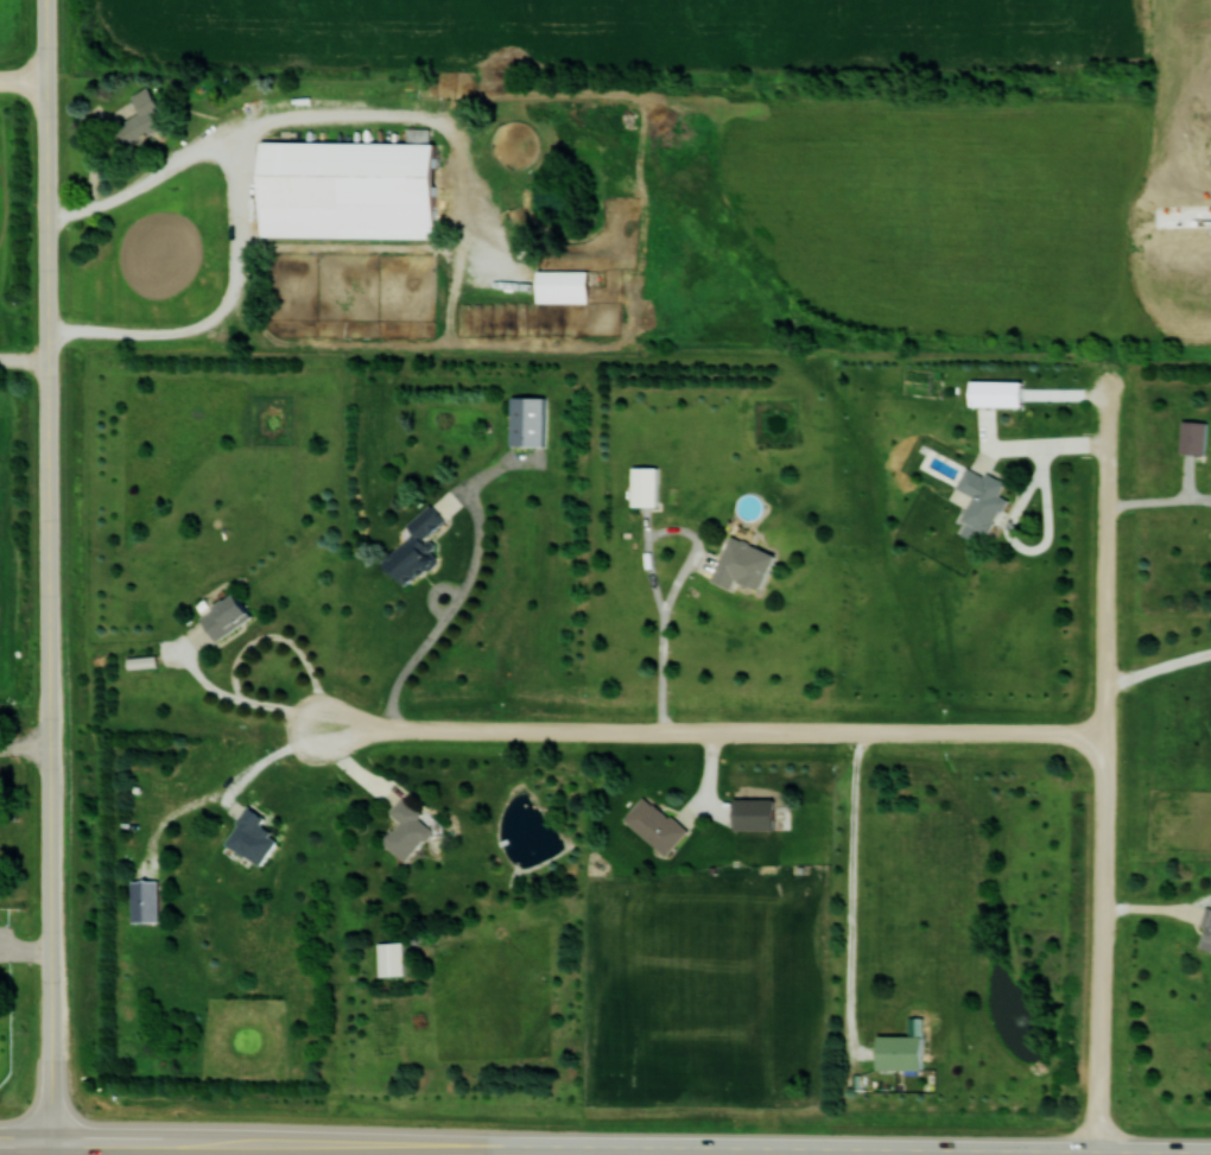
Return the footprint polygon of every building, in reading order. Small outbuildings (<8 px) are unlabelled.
[(141,112),(115,126),(127,146),(169,122),(148,86),(131,96),(141,112)] [(262,141),(261,235),(436,238),(437,142),(431,142),(432,128),(408,128),(408,143),(262,141)] [(537,301),(589,302),(589,270),(537,270),(537,301)] [(972,405),(1022,406),(1023,381),(972,380),(972,405)] [(547,397),(513,396),(512,445),(546,446),(547,397)] [(1205,454),(1206,421),(1182,420),(1181,452),(1205,454)] [(974,495),(957,533),(977,542),(981,530),(991,535),(1007,498),(1000,495),(1006,483),(966,465),(956,488),(974,495)] [(633,506),(658,506),(659,466),(633,466),(633,506)] [(382,561),(406,587),(439,559),(423,541),(446,521),(431,504),(408,524),(414,532),(382,561)] [(733,588),(736,579),(763,589),(777,553),(730,535),(713,580),(733,588)] [(217,641),(254,617),(238,592),(201,616),(217,641)] [(625,818),(668,855),(689,832),(646,794),(625,818)] [(408,861),(436,827),(400,798),(389,812),(400,821),(383,841),(408,861)] [(774,830),(775,799),(735,798),(735,829),(774,830)] [(262,866),(280,837),(261,825),(267,817),(249,806),(226,842),(262,866)] [(131,880),(132,922),(160,921),(159,879),(131,880)] [(1207,906),(1201,926),(1206,927),(1201,947),(1210,950),(1210,907),(1207,906)] [(405,974),(404,941),(379,942),(380,975),(405,974)] [(878,1034),(877,1068),(922,1069),(923,1017),(909,1017),(909,1035),(878,1034)]
